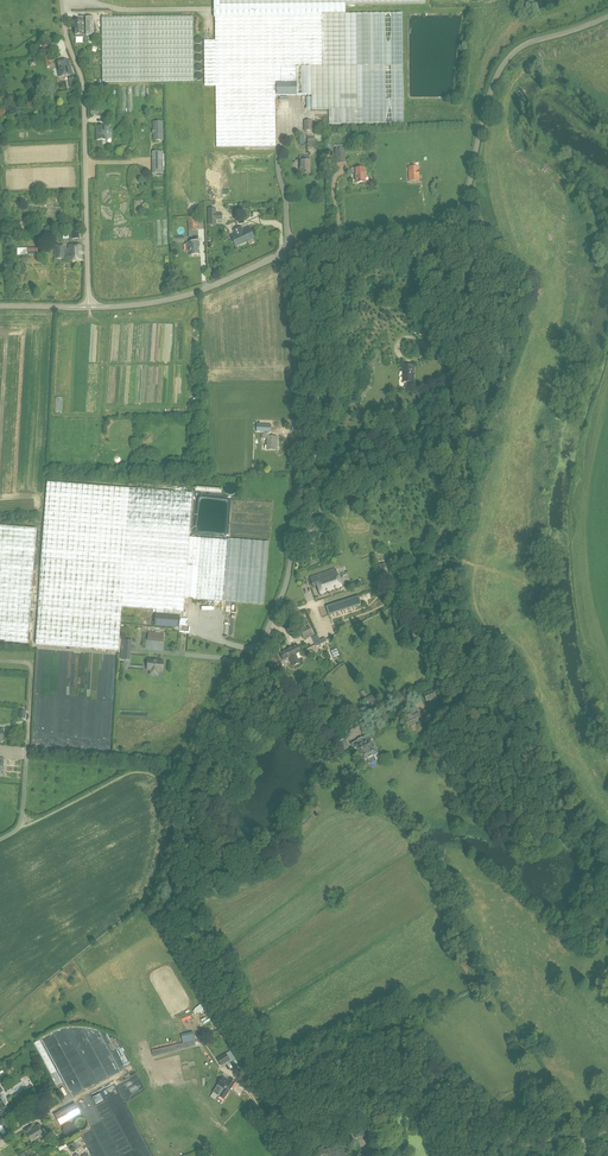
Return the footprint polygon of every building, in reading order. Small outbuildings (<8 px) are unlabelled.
[(215,13),(322,12),(345,12),(345,4),(424,3),(424,0),(215,0),(215,13)] [(215,41),(204,41),(205,85),(323,82),(323,73),(322,12),(215,13),(215,18),(215,41)] [(403,123),(403,81),(402,13),(345,14),(345,12),(322,12),(323,73),(323,82),(324,109),(329,109),(329,124),(403,123)] [(193,16),(101,17),(102,81),(194,80),(193,16)] [(86,17),(86,35),(94,35),(94,17),(86,17)] [(73,27),(75,27),(75,36),(84,36),(84,22),(73,22),(73,27)] [(56,63),(59,77),(71,74),(68,60),(56,63)] [(323,82),(205,85),(205,86),(216,86),(216,147),(275,146),(275,97),(276,97),(276,95),(312,95),(312,110),(324,109),(323,82)] [(153,141),(163,141),(163,121),(153,122),(153,129),(152,129),(152,134),(153,134),(153,141)] [(304,121),(304,131),(312,131),(312,125),(312,121),(304,121)] [(106,126),(96,126),(96,141),(106,140),(106,135),(108,135),(108,130),(106,130),(106,126)] [(345,149),(344,149),(344,144),(335,145),(336,149),(335,149),(335,163),(346,162),(345,149)] [(152,173),(163,173),(163,151),(152,151),(152,173)] [(300,157),(300,174),(310,174),(310,156),(300,157)] [(408,167),(409,181),(419,181),(419,166),(408,167)] [(365,182),(364,168),(351,169),(351,174),(355,174),(356,183),(365,182)] [(187,217),(188,229),(198,229),(197,217),(187,217)] [(231,237),(236,247),(254,238),(249,227),(242,230),(243,232),(231,237)] [(69,239),(72,239),(79,239),(79,232),(79,230),(69,230),(69,231),(69,238),(69,239)] [(189,242),(190,255),(200,255),(199,242),(189,242)] [(66,258),(66,257),(65,257),(65,250),(66,250),(66,245),(54,246),(54,259),(66,258)] [(68,250),(66,250),(65,250),(65,257),(66,257),(68,257),(68,261),(82,260),(82,245),(68,246),(68,250)] [(402,369),(402,382),(413,382),(413,369),(413,366),(409,366),(409,367),(403,367),(403,369),(402,369)] [(271,424),(257,424),(256,432),(270,432),(271,424)] [(262,433),(262,438),(267,438),(267,445),(266,445),(265,446),(265,449),(266,449),(276,450),(277,437),(270,437),(270,433),(262,433)] [(48,480),(40,592),(39,604),(36,642),(119,648),(122,605),(184,610),(185,596),(196,597),(223,599),(264,602),(269,540),(229,537),(228,538),(189,535),(193,491),(48,480)] [(224,488),(224,489),(224,490),(224,491),(225,491),(225,492),(226,493),(227,494),(228,495),(229,495),(230,495),(231,495),(232,495),(233,494),(234,494),(235,493),(236,492),(236,491),(236,490),(237,490),(237,489),(237,488),(237,487),(236,487),(236,486),(236,485),(235,485),(235,484),(234,484),(234,483),(233,483),(232,483),(231,482),(230,482),(229,482),(229,483),(228,483),(227,483),(227,484),(226,484),(225,485),(225,486),(224,486),(224,487),(224,488)] [(308,522),(307,532),(317,533),(318,523),(308,522)] [(27,645),(37,529),(0,526),(0,643),(27,645)] [(297,543),(308,544),(309,533),(298,532),(297,543)] [(379,565),(381,577),(387,576),(386,564),(379,565)] [(328,572),(324,573),(310,578),(313,587),(317,586),(320,594),(341,587),(335,569),(328,572)] [(327,606),(329,614),(361,604),(358,596),(327,606)] [(154,625),(179,627),(180,615),(155,613),(154,625)] [(300,630),(304,640),(313,635),(309,626),(300,630)] [(320,640),(315,643),(316,646),(326,641),(324,638),(320,640)] [(121,654),(130,655),(131,641),(122,640),(121,654)] [(280,653),(283,660),(289,658),(293,666),(299,663),(295,654),(301,652),(297,645),(280,653)] [(336,647),(334,649),(331,650),(334,657),(338,656),(340,655),(336,647)] [(150,670),(150,675),(158,675),(158,671),(162,671),(163,661),(156,660),(156,659),(148,658),(148,665),(151,665),(150,670)] [(423,694),(426,702),(436,698),(433,690),(423,694)] [(364,699),(369,707),(378,702),(373,694),(364,699)] [(411,725),(415,723),(419,722),(418,719),(420,718),(415,706),(399,711),(405,728),(411,725)] [(70,731),(79,732),(80,713),(71,713),(70,731)] [(358,740),(352,743),(355,749),(356,748),(363,761),(367,759),(369,764),(376,761),(376,760),(380,758),(371,740),(372,740),(369,735),(362,738),(362,737),(358,740)] [(151,1051),(153,1057),(196,1046),(194,1037),(183,1040),(183,1043),(151,1051)] [(44,1057),(49,1055),(41,1040),(36,1042),(44,1057)] [(217,1059),(221,1066),(230,1060),(226,1053),(217,1059)] [(100,1062),(87,1069),(92,1077),(105,1070),(100,1062)] [(69,1074),(62,1077),(66,1084),(72,1081),(69,1074)] [(87,1076),(75,1082),(78,1089),(90,1082),(87,1076)] [(213,1092),(219,1096),(224,1099),(235,1082),(231,1079),(230,1081),(223,1076),(213,1092)] [(90,1102),(86,1095),(67,1107),(72,1114),(72,1115),(82,1109),(81,1108),(90,1102)] [(493,1108),(495,1113),(494,1114),(501,1127),(514,1119),(506,1106),(504,1107),(501,1103),(493,1108)] [(72,1114),(67,1107),(55,1115),(59,1122),(72,1114)] [(46,1124),(50,1130),(56,1127),(52,1120),(46,1124)] [(24,1130),(31,1142),(43,1135),(37,1126),(32,1130),(31,1128),(33,1127),(32,1125),(24,1130)] [(353,1129),(355,1138),(368,1135),(366,1125),(359,1126),(359,1128),(353,1129)] [(65,1143),(67,1146),(69,1149),(83,1140),(82,1140),(80,1135),(65,1143)] [(321,1155),(323,1154),(329,1155),(330,1155),(345,1155),(343,1149),(342,1149),(336,1135),(328,1138),(332,1147),(328,1149),(324,1150),(322,1147),(317,1149),(318,1153),(316,1155),(320,1155),(321,1155)]
